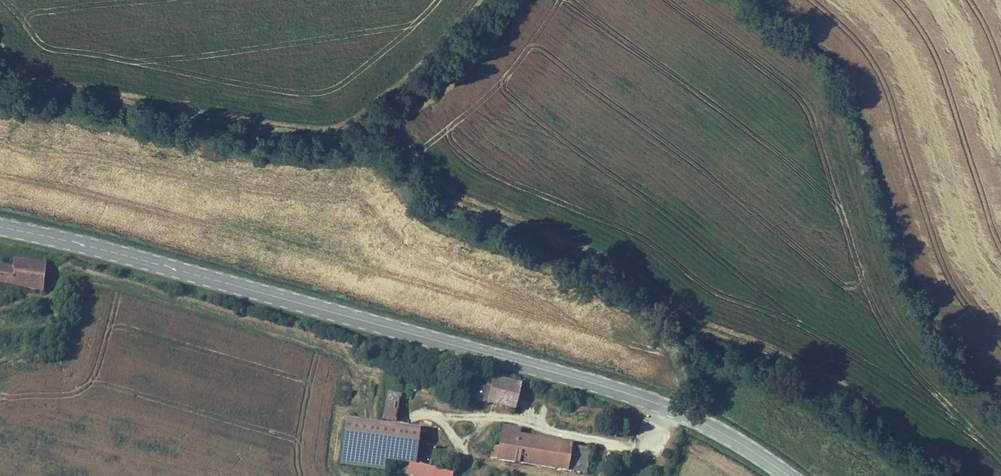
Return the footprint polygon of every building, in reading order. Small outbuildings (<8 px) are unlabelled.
[(42,293),(47,267),(14,261),(12,271),(0,269),(0,286),(42,293)] [(490,390),(492,380),(473,376),(468,403),(475,404),(479,388),(490,390)] [(521,386),(492,380),(490,390),(486,407),(516,413),(521,386)] [(479,388),(475,404),(486,407),(490,390),(479,388)] [(402,396),(387,393),(380,427),(395,429),(402,396)] [(416,464),(420,432),(395,429),(380,427),(345,423),(339,466),(407,475),(409,466),(415,467),(416,464)] [(592,450),(521,439),(522,431),(503,428),(500,445),(492,444),(490,459),(588,475),(592,450)] [(409,466),(407,475),(406,475),(455,475),(456,471),(446,468),(445,472),(416,464),(415,467),(409,466)]
